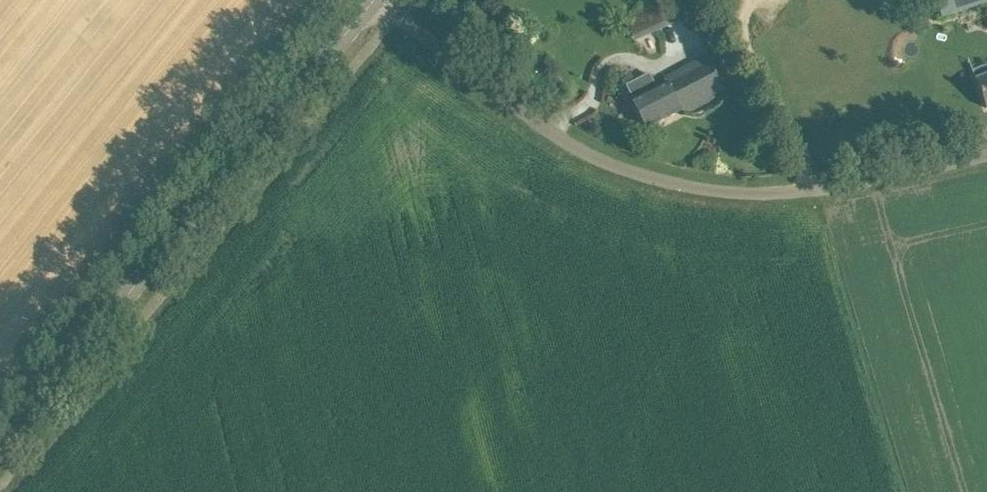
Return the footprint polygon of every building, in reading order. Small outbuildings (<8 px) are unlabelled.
[(626,44),(679,21),(670,0),(617,24),(626,44)] [(940,18),(986,2),(986,0),(934,0),(940,18)] [(731,91),(714,52),(663,77),(665,81),(681,111),(683,115),(731,91)] [(657,88),(650,74),(626,85),(633,100),(631,101),(645,129),(681,111),(665,81),(663,82),(664,84),(657,88)] [(975,79),(986,108),(986,74),(975,79)]
